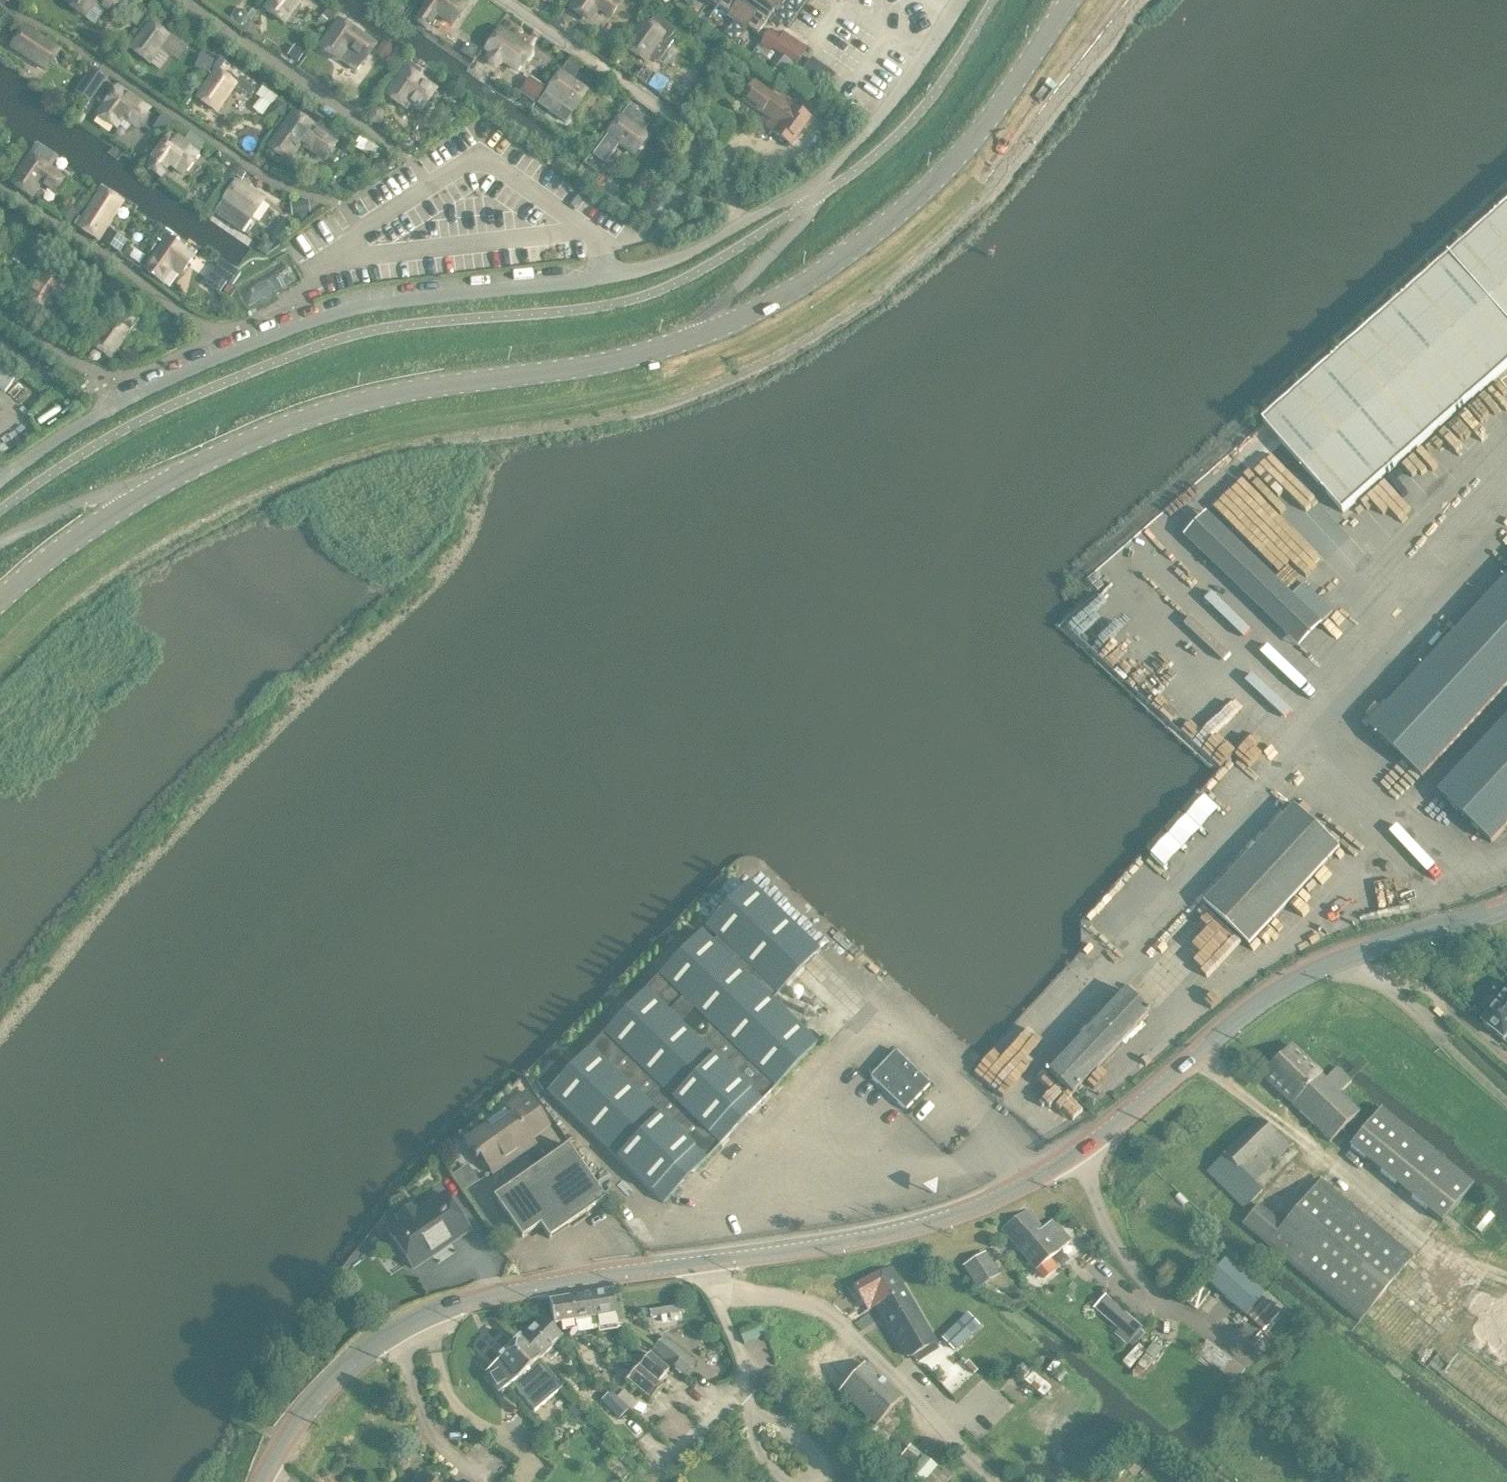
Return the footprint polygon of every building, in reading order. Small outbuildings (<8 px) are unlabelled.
[(123,5),(116,0),(69,0),(67,4),(86,18),(96,5),(115,18),(123,5)] [(302,0),(272,0),(265,10),(285,24),(302,0)] [(458,0),(431,0),(426,7),(414,23),(425,31),(437,15),(452,26),(466,6),(458,0)] [(616,2),(613,0),(576,0),(569,10),(589,23),(601,7),(609,12),(616,2)] [(705,1),(717,10),(719,8),(729,16),(728,17),(746,30),(747,28),(758,36),(768,22),(770,24),(775,17),(772,15),(775,11),(777,12),(785,0),(706,0),(705,1)] [(166,36),(157,30),(162,23),(154,17),(149,24),(130,50),(150,64),(161,49),(174,58),(184,45),(168,34),(166,36)] [(670,39),(675,31),(655,17),(650,26),(644,22),(626,48),(646,62),(664,35),(670,39)] [(367,59),(376,46),(359,35),(358,36),(338,22),(320,48),(340,62),(350,47),(367,59)] [(47,72),(60,52),(22,26),(8,47),(20,54),(47,72)] [(487,50),(513,69),(527,49),(501,30),(487,50)] [(762,42),(777,53),(795,65),(796,66),(797,65),(805,52),(782,37),(785,33),(769,32),(762,42)] [(777,53),(763,74),(780,85),(795,65),(777,53)] [(828,86),(835,76),(811,59),(804,69),(828,86)] [(405,69),(386,95),(406,109),(409,106),(421,114),(437,91),(418,78),(422,72),(406,61),(402,66),(405,69)] [(234,85),(218,73),(216,72),(197,98),(217,112),(232,91),(250,97),(256,89),(240,77),(234,85)] [(566,122),(588,92),(562,73),(540,103),(566,122)] [(791,146),(810,120),(786,102),(784,104),(756,83),(744,99),(772,120),(767,128),(791,146)] [(122,121),(137,131),(152,110),(117,84),(113,89),(111,87),(107,92),(104,90),(91,110),(117,128),(122,121)] [(648,135),(632,123),(636,116),(627,110),(601,147),(610,153),(617,143),(634,155),(648,135)] [(324,161),(330,152),(336,144),(293,114),(269,149),(289,163),(301,145),(324,161)] [(196,154),(182,144),(170,136),(156,155),(155,154),(146,166),(156,173),(165,161),(182,174),(196,154)] [(56,195),(65,180),(49,171),(29,157),(11,184),(31,197),(40,185),(56,195)] [(242,233),(250,221),(264,201),(237,183),(218,211),(214,209),(210,214),(213,217),(215,214),(224,220),(242,233)] [(116,215),(123,205),(124,203),(103,189),(96,201),(78,228),(98,242),(116,215)] [(1506,368),(1506,208),(1264,424),(1344,513),(1506,368)] [(193,261),(185,255),(190,249),(174,238),(167,248),(163,245),(144,271),(164,285),(177,267),(185,273),(193,261)] [(82,294),(66,283),(63,287),(45,274),(26,300),(46,314),(55,301),(65,308),(66,307),(72,311),(82,294)] [(129,333),(138,320),(118,306),(109,319),(110,320),(92,346),(111,360),(130,334),(129,333)] [(9,368),(0,362),(0,363),(0,381),(9,368)] [(9,368),(0,381),(0,388),(5,392),(17,374),(9,368)] [(1169,524),(1300,649),(1323,625),(1193,499),(1169,524)] [(1423,778),(1435,764),(1506,686),(1506,581),(1370,728),(1423,778)] [(1440,793),(1492,843),(1506,827),(1506,721),(1440,793)] [(1296,807),(1207,904),(1236,931),(1251,945),(1341,849),(1296,807)] [(701,932),(548,1091),(596,1137),(604,1145),(664,1203),(766,1097),(817,1044),(772,1001),(805,967),(819,951),(748,883),(706,927),(717,938),(713,943),(701,932)] [(1488,954),(1487,943),(1486,938),(1474,940),(1478,960),(1488,954)] [(1049,1074),(1072,1095),(1149,1013),(1126,991),(1049,1074)] [(1481,1023),(1497,1036),(1506,1044),(1506,991),(1481,1023)] [(1293,1048),(1264,1077),(1330,1142),(1341,1131),(1355,1117),(1359,1113),(1340,1094),(1351,1082),(1350,1081),(1346,1077),(1338,1069),(1326,1081),(1293,1048)] [(895,1051),(870,1077),(905,1111),(931,1085),(895,1051)] [(474,1157),(476,1161),(481,1157),(492,1173),(534,1144),(531,1138),(549,1126),(527,1094),(508,1107),(515,1117),(489,1135),(486,1130),(467,1144),(475,1156),(474,1157)] [(1355,1117),(1341,1131),(1354,1141),(1350,1146),(1443,1222),(1467,1193),(1474,1184),(1380,1108),(1366,1126),(1355,1117)] [(1291,1145),(1259,1119),(1209,1172),(1244,1209),(1262,1192),(1254,1183),(1291,1145)] [(494,1198),(523,1239),(541,1226),(550,1239),(605,1201),(568,1147),(494,1198)] [(1359,1323),(1415,1257),(1322,1179),(1284,1225),(1259,1204),(1242,1225),(1359,1323)] [(409,1234),(396,1242),(414,1269),(470,1231),(444,1195),(418,1213),(414,1208),(398,1218),(409,1234)] [(1001,1228),(1021,1252),(1036,1270),(1043,1278),(1054,1268),(1048,1260),(1071,1241),(1055,1224),(1045,1232),(1026,1209),(1001,1228)] [(1001,1275),(987,1252),(963,1266),(978,1290),(1001,1275)] [(1246,1317),(1266,1294),(1226,1258),(1206,1281),(1246,1317)] [(891,1266),(854,1287),(869,1311),(876,1307),(907,1357),(912,1357),(913,1356),(935,1343),(936,1343),(933,1338),(900,1281),(891,1266)] [(592,1293),(596,1318),(617,1315),(613,1290),(592,1293)] [(570,1297),(575,1322),(596,1318),(592,1293),(570,1297)] [(1141,1330),(1143,1328),(1106,1295),(1094,1308),(1118,1329),(1114,1334),(1127,1346),(1128,1344),(1133,1348),(1146,1334),(1141,1330)] [(554,1325),(575,1322),(570,1297),(549,1301),(554,1325)] [(651,1318),(676,1314),(674,1304),(650,1308),(651,1318)] [(951,1329),(942,1338),(954,1351),(960,1345),(980,1326),(967,1313),(951,1329)] [(519,1340),(539,1360),(561,1337),(541,1318),(519,1340)] [(665,1336),(653,1350),(685,1377),(696,1363),(665,1336)] [(538,1360),(539,1360),(519,1340),(501,1360),(488,1372),(500,1392),(512,1385),(534,1411),(562,1388),(538,1360)] [(1195,1355),(1233,1385),(1245,1370),(1206,1340),(1195,1355)] [(659,1382),(669,1371),(650,1354),(638,1368),(626,1380),(650,1401),(662,1387),(658,1383),(659,1382)] [(902,1397),(864,1364),(839,1392),(876,1426),(902,1397)] [(1014,1373),(1044,1397),(1050,1389),(1021,1365),(1014,1373)] [(602,1402),(618,1420),(637,1403),(625,1390),(617,1396),(612,1392),(602,1402)]
